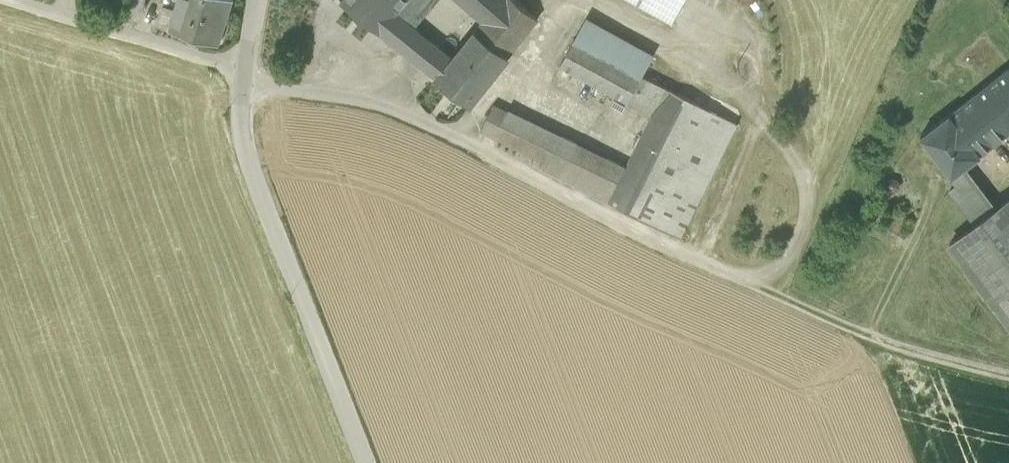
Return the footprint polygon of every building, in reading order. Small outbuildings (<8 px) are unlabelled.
[(220,45),(234,0),(178,0),(169,30),(220,45)] [(380,32),(395,13),(407,0),(342,0),(341,2),(380,32)] [(439,0),(407,0),(395,13),(414,29),(439,0)] [(482,22),(459,50),(494,75),(538,19),(534,16),(516,0),(456,0),(482,22)] [(673,22),(685,0),(634,0),(673,22)] [(380,32),(404,52),(419,34),(414,29),(395,13),(380,32)] [(575,39),(642,76),(653,55),(586,19),(575,39)] [(431,43),(419,34),(404,52),(416,61),(431,43)] [(560,66),(627,103),(642,76),(575,39),(560,66)] [(437,78),(470,104),(494,75),(459,50),(451,61),(431,43),(416,61),(437,78)] [(960,105),(971,119),(969,121),(970,123),(968,124),(973,130),(970,131),(984,150),(1008,132),(1008,68),(960,105)] [(627,103),(652,116),(666,88),(642,76),(627,103)] [(705,108),(666,88),(652,116),(624,169),(609,203),(648,223),(705,108)] [(481,132),(495,139),(508,112),(494,105),(481,132)] [(921,136),(951,177),(965,166),(984,150),(970,131),(973,130),(968,124),(970,123),(969,121),(971,119),(960,105),(921,136)] [(736,123),(705,108),(648,223),(679,238),(736,123)] [(547,164),(564,172),(577,146),(508,112),(495,139),(547,164)] [(624,169),(577,146),(564,172),(560,179),(609,203),(624,169)] [(543,171),(560,179),(564,172),(547,164),(543,171)] [(950,190),(975,225),(997,208),(965,166),(951,177),(956,185),(950,190)] [(1008,322),(1008,199),(997,208),(975,225),(950,244),(1008,322)]
